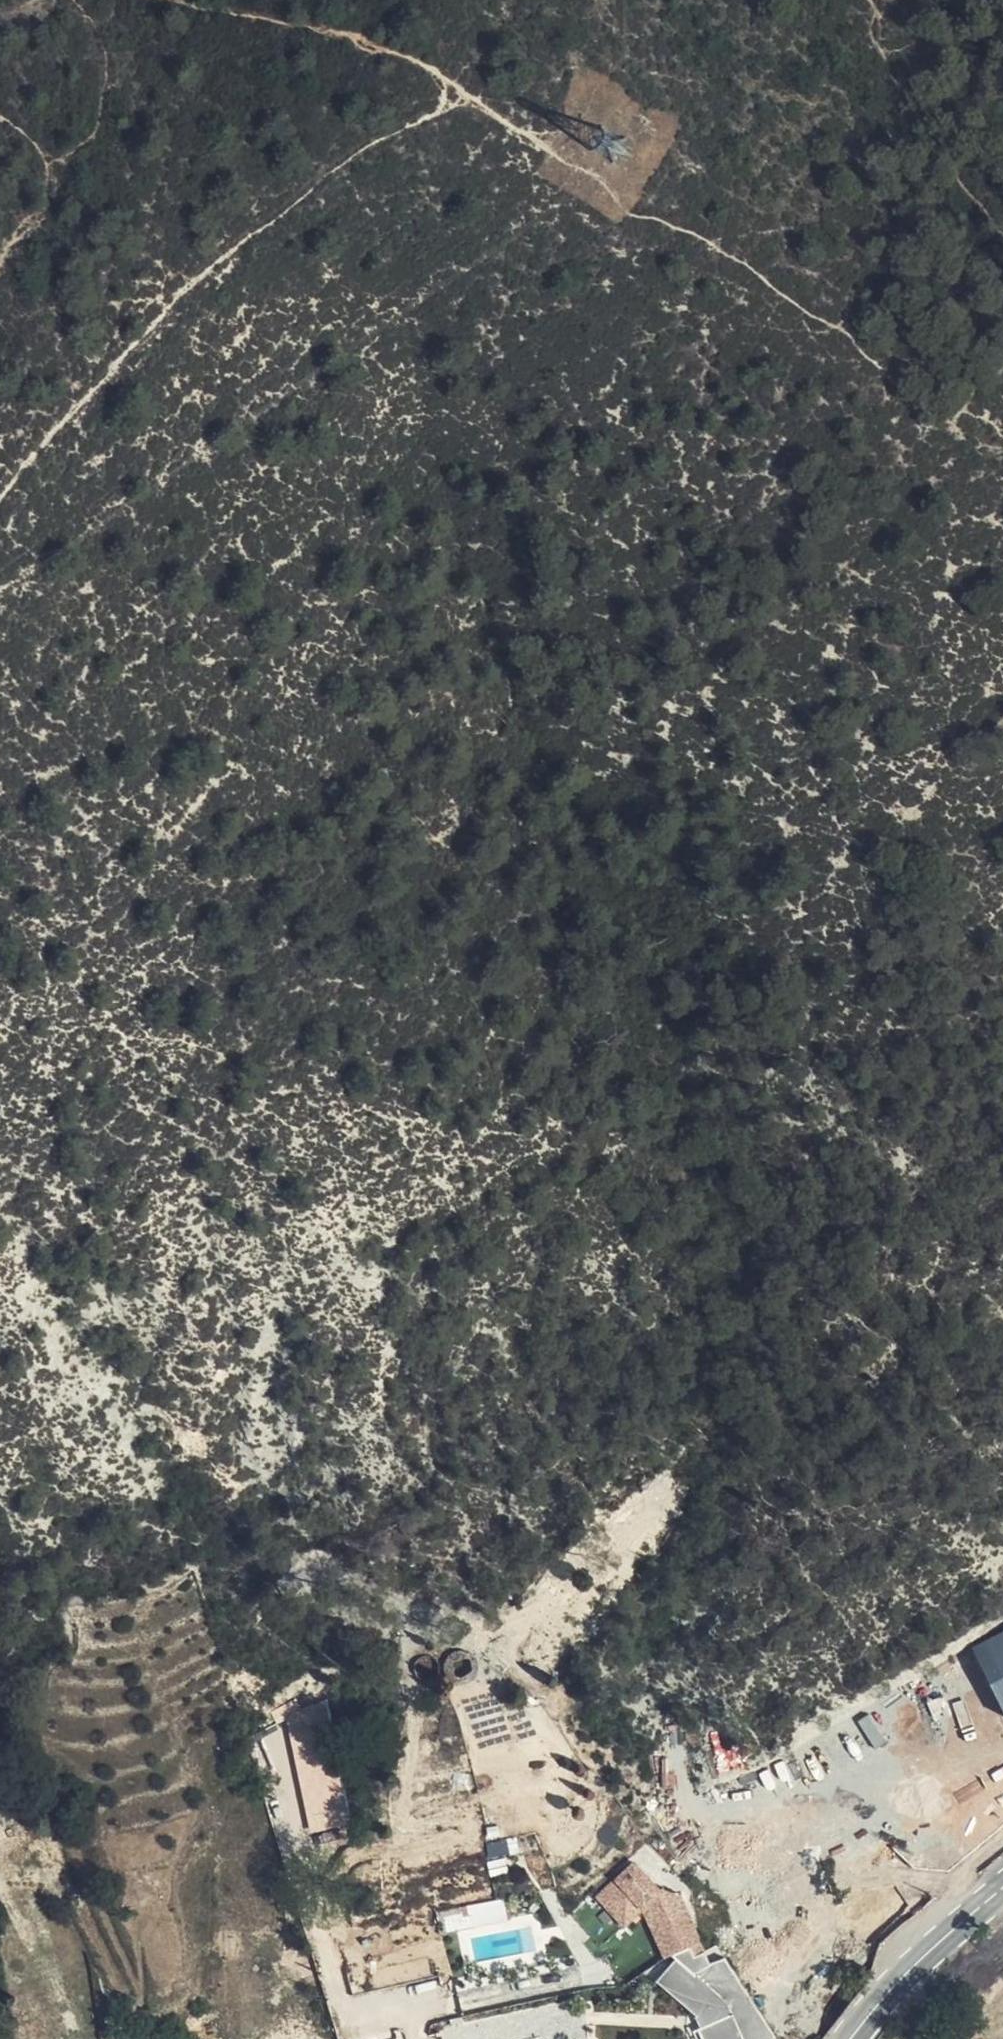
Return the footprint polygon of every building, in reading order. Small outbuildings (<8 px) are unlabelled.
[(645,1476),(639,1486),(646,1490),(653,1481),(649,1478),(645,1476)] [(971,1649),(1002,1711),(1002,1633),(971,1649)] [(326,1699),(291,1715),(300,1757),(336,1749),(326,1699)] [(336,1749),(300,1757),(315,1830),(352,1824),(336,1749)] [(586,1934),(600,1948),(643,1909),(665,1958),(690,1948),(699,1969),(696,1971),(679,1957),(660,1979),(691,2006),(707,2020),(715,2038),(769,2038),(776,2036),(725,1958),(709,1964),(686,1912),(681,1899),(679,1894),(664,1891),(661,1883),(656,1886),(647,1877),(586,1934)] [(698,1906),(693,1894),(681,1899),(686,1912),(698,1906)] [(446,1903),(447,1923),(508,1921),(507,1901),(446,1903)] [(691,2006),(683,2010),(696,2038),(715,2038),(707,2020),(691,2006)]
